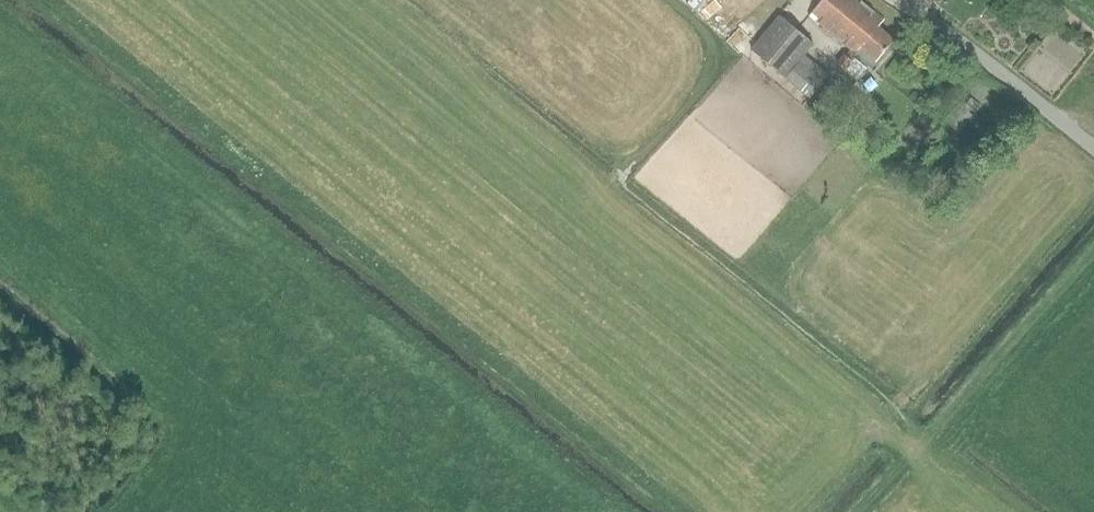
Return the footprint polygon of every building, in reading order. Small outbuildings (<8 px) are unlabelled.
[(810,17),(851,52),(841,63),(861,80),(870,69),(894,41),(878,28),(884,21),(859,0),(824,0),(810,17)] [(787,76),(815,43),(782,15),(755,48),(787,76)] [(796,70),(820,90),(827,81),(803,61),(796,70)]
